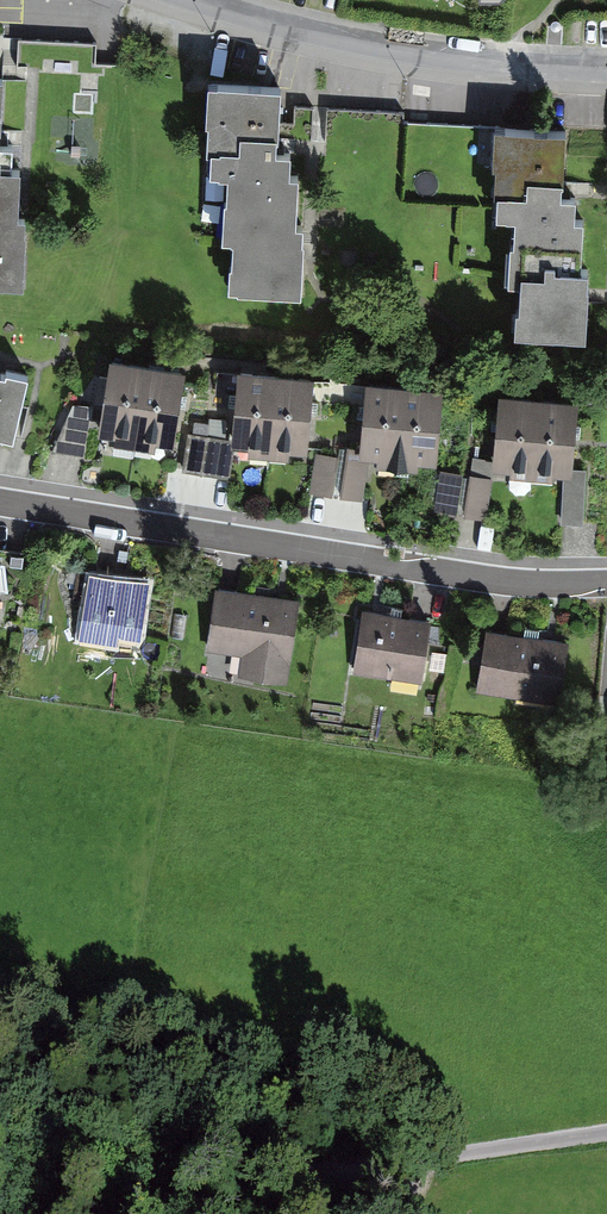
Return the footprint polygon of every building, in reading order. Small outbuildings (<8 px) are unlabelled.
[(272,82),(202,80),(200,149),(232,150),(233,128),(271,130),(272,82)] [(232,150),(200,149),(199,171),(222,172),(221,198),(217,198),(216,239),(228,239),(227,265),(223,265),(223,292),(298,294),(300,223),(289,222),(291,173),(283,172),(284,149),(270,149),(271,130),(233,128),(232,150)] [(497,131),(495,213),(515,213),(514,245),(506,245),(505,282),(515,282),(515,271),(538,272),(538,260),(549,260),(549,267),(583,267),(584,216),(575,215),(575,193),(563,192),(565,132),(497,131)] [(13,162),(14,135),(0,135),(0,162),(13,162)] [(13,162),(0,162),(0,284),(22,285),(24,213),(12,213),(13,162)] [(515,271),(515,282),(514,307),(508,307),(508,333),(581,335),(583,267),(549,267),(549,260),(538,260),(538,272),(515,271)] [(97,430),(135,436),(147,359),(109,353),(97,430)] [(185,365),(147,359),(135,436),(173,442),(185,365)] [(231,443),(269,446),(276,369),(238,365),(231,443)] [(314,372),(276,369),(269,446),(307,450),(314,372)] [(9,438),(24,376),(0,370),(0,436),(9,438)] [(360,454),(397,457),(404,380),(366,377),(360,454)] [(443,383),(404,380),(397,457),(437,460),(443,383)] [(492,464),(532,467),(538,393),(499,389),(492,464)] [(578,396),(538,393),(532,467),(572,471),(578,396)] [(55,450),(82,458),(92,421),(66,413),(55,450)] [(233,446),(187,436),(179,471),(225,481),(233,446)] [(337,456),(317,453),(312,492),(332,495),(337,456)] [(365,460),(345,457),(340,496),(360,499),(365,460)] [(563,522),(583,522),(584,474),(563,474),(563,522)] [(460,478),(440,475),(435,514),(455,517),(460,478)] [(488,482),(468,479),(463,518),(483,521),(488,482)] [(147,580),(89,572),(79,638),(137,647),(147,580)] [(238,675),(287,682),(300,597),(215,585),(205,649),(241,654),(238,675)] [(431,617),(361,607),(352,671),(422,681),(431,617)] [(569,641),(487,626),(475,690),(558,705),(569,641)]
